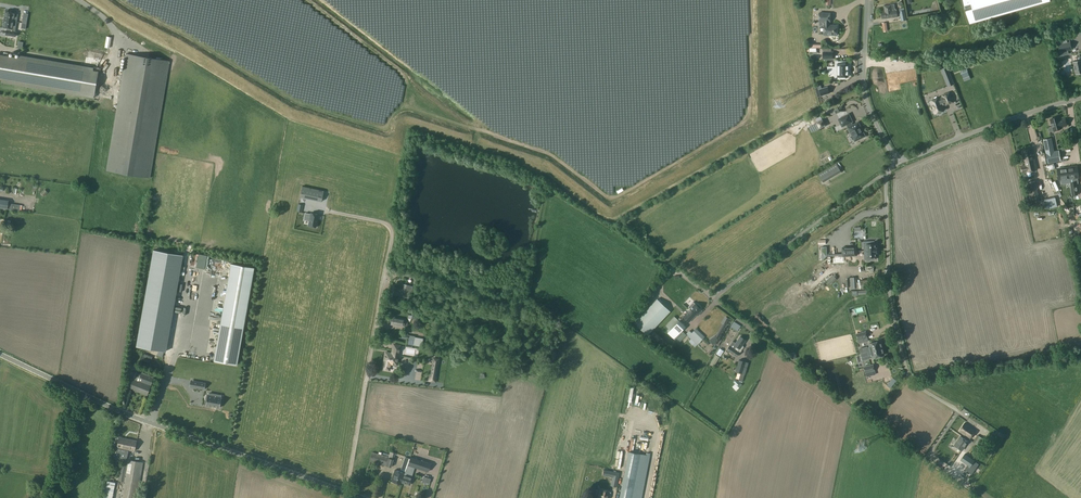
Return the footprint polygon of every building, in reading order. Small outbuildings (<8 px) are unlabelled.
[(398,0),(385,0),(387,1),(383,11),(387,12),(386,15),(391,17),(398,0)] [(414,43),(431,1),(430,0),(408,0),(401,18),(405,20),(404,21),(408,22),(406,27),(398,24),(396,28),(391,25),(388,33),(414,43)] [(514,0),(500,0),(499,11),(508,11),(508,9),(513,9),(514,0)] [(576,45),(579,0),(570,0),(568,30),(567,30),(567,34),(565,28),(555,27),(563,24),(565,0),(519,0),(519,5),(523,1),(522,10),(524,11),(525,4),(529,17),(526,18),(528,20),(526,20),(525,26),(528,24),(530,25),(525,27),(524,32),(530,26),(550,44),(549,40),(570,42),(573,38),(576,45)] [(969,24),(1050,1),(1050,0),(962,0),(969,24)] [(895,8),(894,5),(884,6),(885,12),(881,12),(882,19),(897,17),(897,10),(895,8)] [(12,12),(12,11),(7,10),(7,11),(6,11),(3,27),(7,28),(7,30),(6,35),(16,36),(16,32),(15,32),(18,14),(15,14),(15,12),(12,12)] [(470,12),(465,52),(473,56),(483,57),(484,54),(485,55),(486,51),(492,52),(495,46),(497,46),(497,44),(498,43),(495,40),(495,42),(493,40),(491,39),(487,36),(489,31),(488,31),(489,28),(493,28),(492,33),(493,29),(500,30),(500,28),(496,28),(496,24),(493,24),(489,20),(488,22),(483,19),(484,18),(470,12)] [(830,22),(830,13),(819,13),(819,22),(825,22),(825,25),(824,25),(824,35),(837,35),(837,26),(829,25),(829,22),(830,22)] [(1062,39),(1057,40),(1060,52),(1072,49),(1070,42),(1063,44),(1062,39)] [(1,79),(1,82),(93,98),(94,95),(98,71),(93,70),(93,67),(19,55),(19,58),(0,54),(0,79),(1,79)] [(150,178),(170,61),(126,54),(106,170),(150,178)] [(568,90),(573,59),(564,58),(564,61),(563,66),(568,66),(568,69),(563,68),(560,89),(568,90)] [(965,61),(968,67),(974,65),(972,58),(965,61)] [(835,70),(849,70),(849,65),(848,65),(848,64),(846,64),(846,61),(838,61),(838,64),(835,64),(835,70)] [(496,86),(500,78),(481,70),(475,68),(472,76),(496,86)] [(1016,81),(997,87),(999,92),(1002,91),(1004,95),(1017,91),(1015,84),(1022,82),(1018,69),(1014,71),(1017,79),(1016,80),(1016,81)] [(849,70),(835,70),(835,77),(838,77),(838,79),(846,79),(846,77),(848,77),(848,76),(849,76),(849,70)] [(897,73),(886,74),(889,91),(900,89),(898,79),(901,79),(901,82),(917,79),(915,70),(900,72),(900,76),(898,76),(897,73)] [(453,79),(451,84),(479,95),(481,91),(453,79)] [(971,92),(969,93),(971,98),(973,97),(974,101),(975,100),(975,101),(982,99),(982,98),(983,97),(978,84),(969,87),(971,92)] [(822,96),(831,93),(828,86),(819,89),(822,96)] [(514,104),(516,100),(499,93),(500,92),(486,87),(485,90),(489,92),(488,94),(491,95),(489,99),(496,101),(498,98),(514,104)] [(943,95),(943,97),(939,98),(931,101),(935,113),(944,110),(942,105),(946,104),(952,102),(949,93),(943,95)] [(919,94),(906,96),(907,100),(915,100),(917,105),(922,103),(919,94)] [(485,104),(483,110),(499,115),(500,114),(510,118),(512,113),(485,104)] [(914,107),(898,112),(903,124),(919,119),(914,107)] [(848,127),(851,132),(852,132),(856,141),(860,139),(860,138),(864,136),(860,128),(861,127),(859,122),(852,125),(851,122),(852,122),(848,114),(839,118),(843,126),(847,124),(848,127)] [(519,141),(526,144),(535,128),(539,131),(542,125),(531,119),(529,122),(521,117),(516,125),(527,131),(524,138),(521,137),(519,141)] [(1052,127),(1054,131),(1061,128),(1061,127),(1067,125),(1065,119),(1059,120),(1058,117),(1050,119),(1051,123),(1052,127)] [(812,132),(819,129),(817,123),(809,127),(812,132)] [(1061,161),(1059,150),(1052,152),(1050,139),(1043,140),(1048,163),(1061,161)] [(863,145),(854,150),(857,156),(866,151),(863,145)] [(1025,165),(1020,166),(1022,173),(1036,170),(1033,158),(1034,157),(1034,155),(1032,155),(1031,149),(1022,151),(1025,165)] [(1079,178),(1077,167),(1068,168),(1068,170),(1069,179),(1070,179),(1079,178)] [(1026,182),(1031,205),(1040,203),(1035,180),(1026,182)] [(322,201),(324,191),(302,186),(300,197),(322,201)] [(10,209),(11,204),(7,203),(8,201),(0,200),(0,208),(10,209)] [(308,225),(316,227),(317,225),(319,214),(311,213),(310,214),(305,213),(304,220),(309,221),(309,223),(308,225)] [(875,252),(876,252),(876,248),(875,248),(875,244),(874,244),(874,239),(865,240),(864,240),(864,241),(865,262),(874,261),(874,257),(875,257),(875,252)] [(843,256),(857,255),(857,247),(843,248),(843,256)] [(166,352),(183,255),(154,250),(136,346),(166,352)] [(237,364),(254,268),(231,264),(214,360),(237,364)] [(404,270),(403,276),(417,278),(418,272),(404,270)] [(837,280),(836,278),(840,275),(837,272),(833,275),(826,281),(830,285),(837,280)] [(868,279),(860,280),(860,283),(857,283),(856,277),(850,277),(851,288),(861,288),(869,288),(868,279)] [(913,279),(901,279),(901,288),(913,288),(913,279)] [(412,293),(413,286),(404,284),(403,288),(393,286),(391,294),(408,298),(410,292),(412,293)] [(670,312),(657,299),(634,323),(647,335),(670,312)] [(695,304),(693,302),(688,307),(690,309),(683,317),(689,322),(696,315),(698,313),(699,314),(702,311),(701,310),(701,309),(700,308),(700,307),(700,306),(698,304),(697,304),(696,305),(695,304)] [(391,324),(404,326),(405,319),(392,317),(391,324)] [(665,333),(672,340),(684,329),(673,317),(663,326),(668,331),(665,333)] [(735,332),(739,327),(731,322),(728,327),(735,332)] [(686,334),(698,344),(705,337),(696,328),(692,332),(689,330),(686,334)] [(858,340),(867,338),(865,332),(856,334),(858,340)] [(739,352),(738,351),(746,340),(740,336),(733,347),(730,345),(727,349),(737,356),(739,352)] [(861,353),(867,352),(882,348),(880,341),(879,341),(878,340),(876,341),(876,342),(868,344),(869,347),(867,348),(867,347),(859,348),(861,353)] [(386,352),(383,369),(389,370),(390,363),(397,365),(400,345),(394,344),(392,353),(386,352)] [(882,348),(867,352),(868,355),(871,355),(872,358),(873,358),(873,359),(877,358),(877,357),(884,355),(882,348)] [(714,366),(719,357),(715,355),(709,365),(713,367),(713,366),(714,366)] [(440,364),(441,358),(433,357),(432,362),(432,363),(430,375),(429,377),(428,377),(428,381),(436,383),(437,376),(439,364),(440,364)] [(744,374),(748,362),(739,360),(735,371),(744,374)] [(865,373),(874,371),(873,365),(864,367),(865,373)] [(154,378),(136,371),(129,389),(148,395),(154,378)] [(893,378),(887,385),(890,388),(897,381),(893,378)] [(195,381),(193,387),(204,389),(205,383),(195,381)] [(644,391),(641,407),(651,409),(652,403),(649,403),(650,397),(646,396),(647,392),(644,391)] [(206,406),(220,408),(221,397),(217,396),(217,394),(209,393),(208,395),(206,395),(205,400),(207,401),(206,406)] [(959,431),(967,437),(970,439),(975,430),(965,423),(959,431)] [(962,451),(970,439),(967,437),(965,439),(961,436),(954,446),(962,451)] [(980,447),(985,440),(980,437),(975,443),(980,447)] [(120,438),(118,447),(118,448),(114,447),(112,458),(127,461),(128,452),(128,449),(134,450),(136,441),(120,438)] [(389,457),(372,452),(370,461),(391,467),(395,453),(390,452),(389,457)] [(650,456),(629,452),(620,497),(642,497),(650,456)] [(979,464),(974,461),(975,460),(965,454),(961,460),(968,465),(965,469),(972,474),(979,464)] [(126,466),(121,465),(118,481),(123,482),(121,497),(137,497),(143,462),(133,460),(133,458),(128,457),(126,466)] [(408,465),(414,467),(428,471),(430,463),(411,457),(409,463),(408,465)] [(406,472),(402,482),(409,485),(412,477),(411,477),(414,467),(408,465),(407,469),(406,472)] [(402,482),(406,472),(395,469),(391,481),(401,485),(402,482)] [(616,487),(619,473),(608,470),(607,476),(612,477),(611,486),(616,487)] [(115,482),(107,481),(104,497),(112,497),(115,482)] [(598,497),(609,497),(610,491),(600,489),(598,497)]
